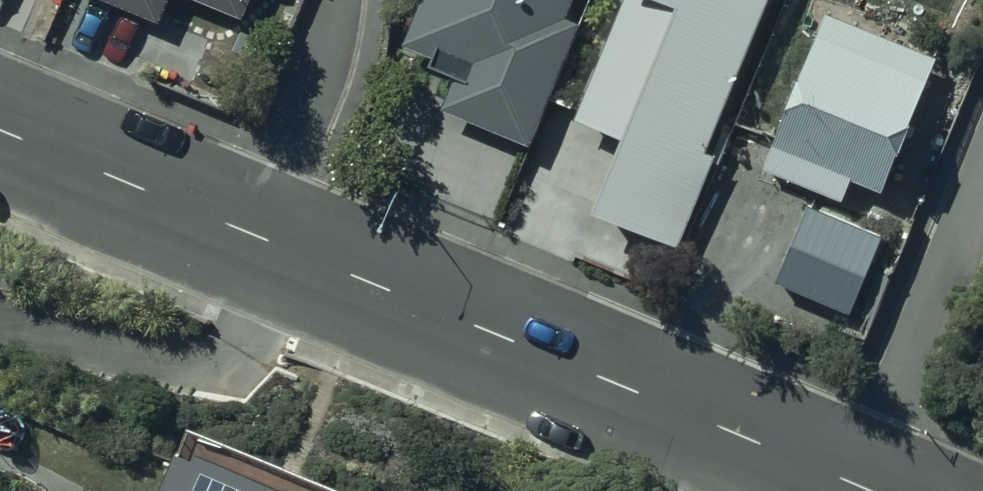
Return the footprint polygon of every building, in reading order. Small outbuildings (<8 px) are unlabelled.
[(239,11),(244,0),(210,0),(239,11)] [(407,35),(441,48),(436,60),(464,71),(448,111),(527,142),(578,14),(567,9),(571,0),(421,0),(407,35)] [(574,123),(627,144),(604,203),(679,233),(771,0),(622,0),(574,123)] [(891,200),(946,70),(830,21),(763,181),(847,216),(859,186),(891,200)] [(885,248),(812,216),(779,290),(852,322),(885,248)] [(179,451),(163,490),(276,490),(179,451)]
